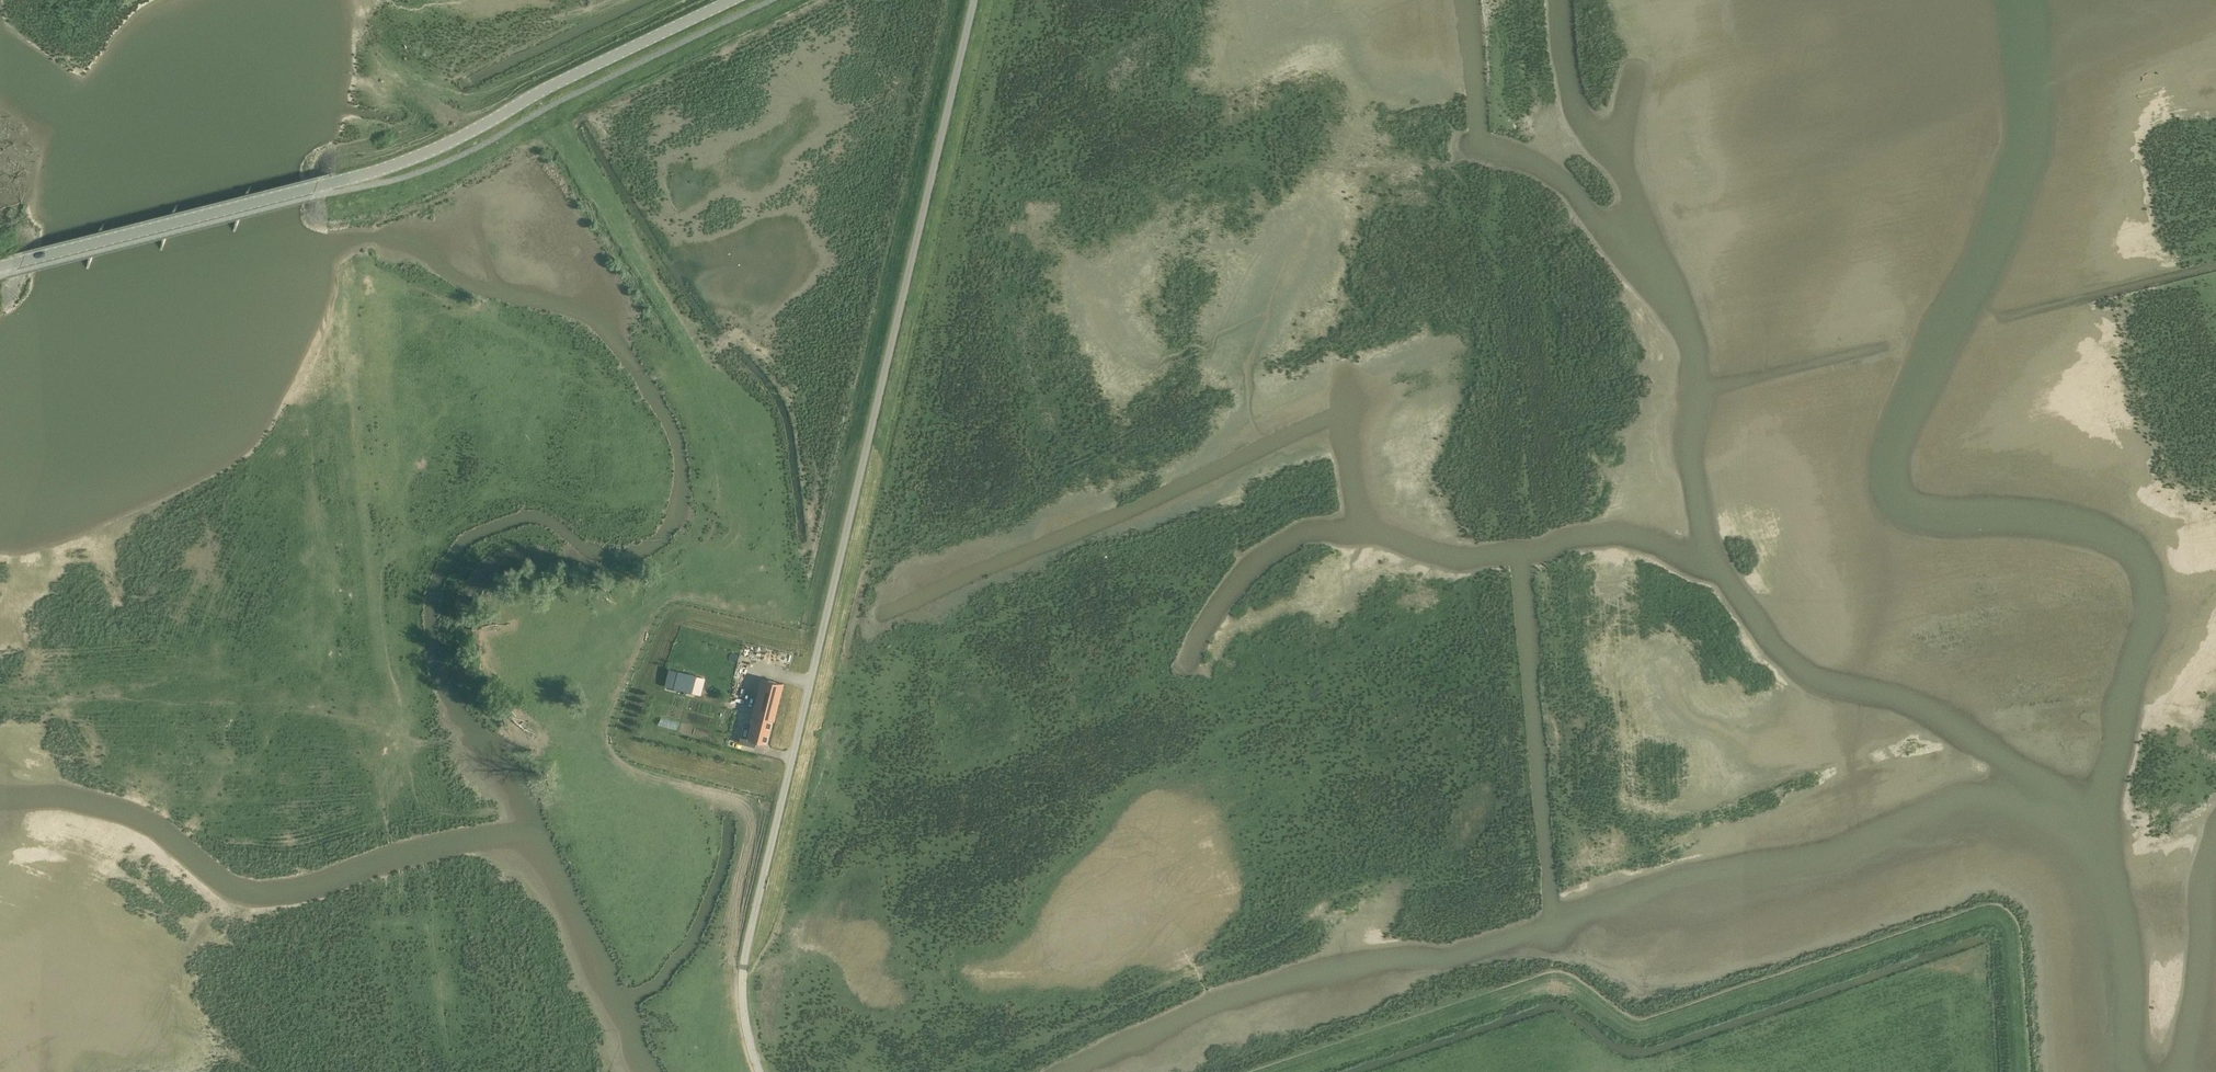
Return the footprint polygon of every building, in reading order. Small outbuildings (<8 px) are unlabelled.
[(678,671),(674,688),(692,693),(696,675),(678,671)] [(751,727),(748,737),(757,740),(767,742),(773,720),(774,720),(784,683),(762,677),(752,714),(754,714),(751,727)]
